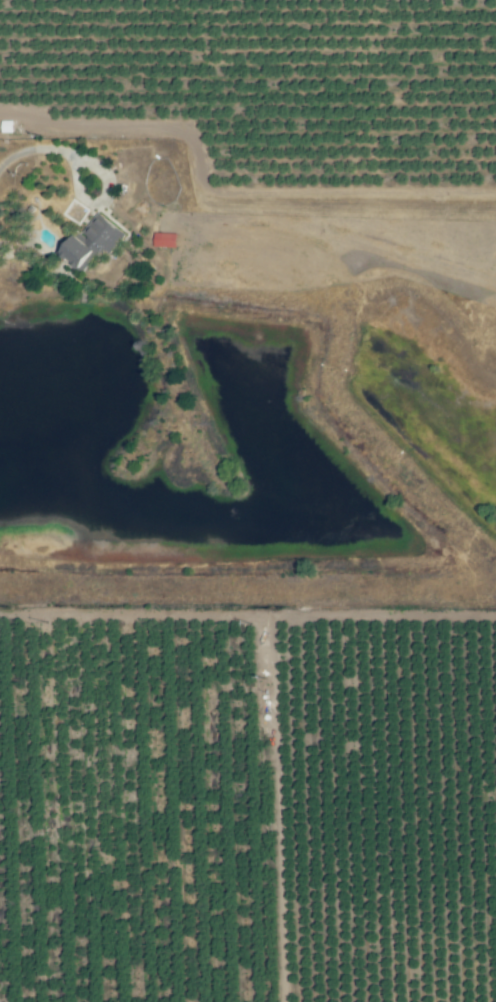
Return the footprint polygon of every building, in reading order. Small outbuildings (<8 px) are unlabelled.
[(110,255),(126,236),(100,213),(81,235),(77,232),(58,254),(81,275),(103,249),(110,255)]
